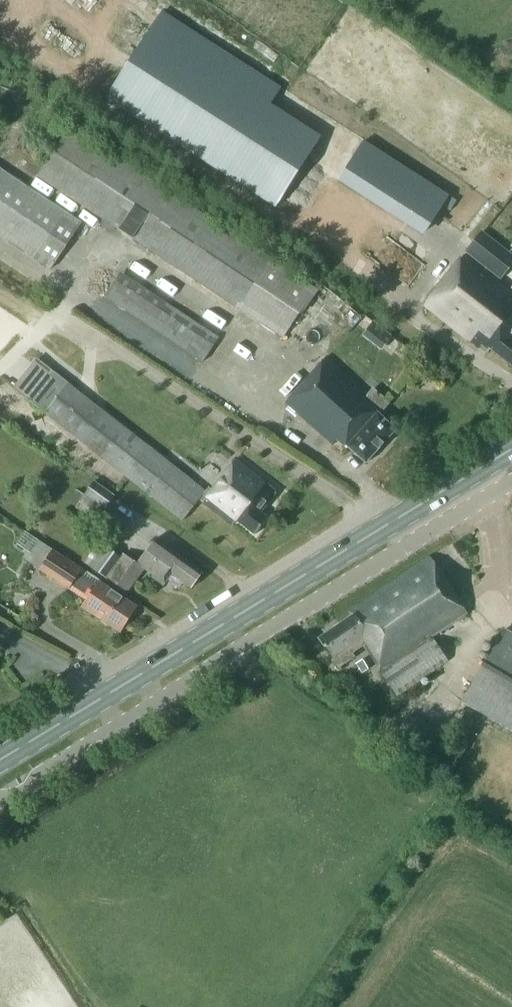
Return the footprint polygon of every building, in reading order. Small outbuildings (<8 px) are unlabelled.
[(270,104),(281,87),(162,11),(107,97),(276,206),(320,137),(270,104)] [(318,290),(71,127),(38,176),(286,339),(318,290)] [(0,168),(0,235),(51,269),(81,222),(0,168)] [(411,213),(427,225),(451,193),(436,181),(411,213)] [(501,277),(511,263),(511,257),(482,233),(468,251),(501,277)] [(465,254),(425,305),(487,353),(491,348),(511,365),(511,291),(465,254)] [(190,378),(218,333),(119,270),(102,296),(152,327),(140,346),(190,378)] [(382,346),(391,334),(372,320),(363,332),(382,346)] [(42,335),(12,369),(31,387),(62,352),(42,335)] [(388,402),(373,389),(369,394),(327,357),(286,402),(333,444),(338,439),(347,448),(348,446),(366,462),(396,429),(378,413),(388,402)] [(52,370),(28,400),(182,521),(200,498),(206,491),(194,481),(52,370)] [(204,502),(233,524),(237,519),(256,534),(268,518),(261,512),(277,490),(262,478),(238,458),(204,502)] [(94,480),(84,494),(105,508),(114,495),(94,480)] [(76,507),(96,521),(105,509),(85,495),(76,507)] [(104,526),(117,536),(125,525),(112,516),(104,526)] [(138,563),(125,553),(122,557),(99,542),(84,562),(106,578),(107,578),(128,592),(145,568),(154,575),(153,577),(164,585),(168,579),(179,587),(183,582),(191,588),(203,572),(156,538),(138,563)] [(81,570),(82,569),(44,543),(31,563),(87,601),(83,607),(120,632),(137,607),(81,570)] [(365,645),(382,671),(468,613),(431,557),(351,611),(354,615),(319,638),(332,657),(333,657),(339,667),(355,657),(352,653),(365,645)] [(505,629),(463,701),(511,730),(511,633),(505,629)] [(432,640),(383,673),(398,695),(446,660),(432,640)] [(410,740),(420,722),(409,716),(399,734),(410,740)] [(460,725),(453,734),(466,744),(473,734),(460,725)]
